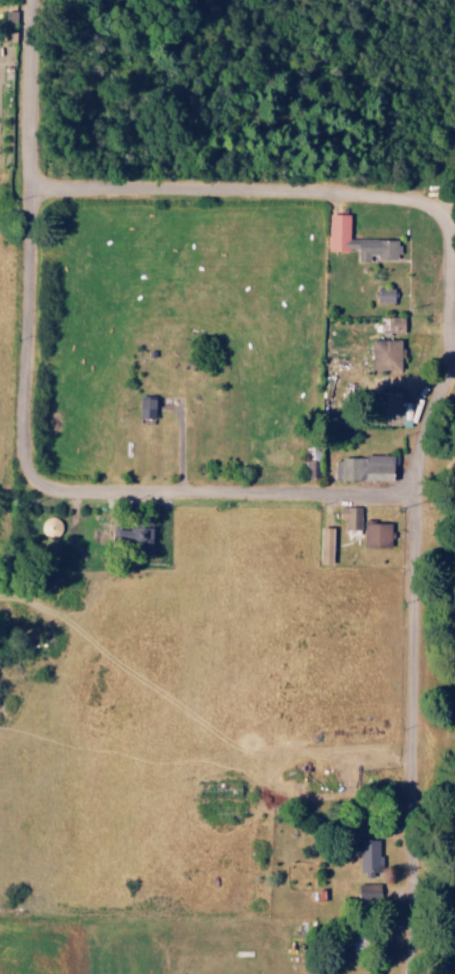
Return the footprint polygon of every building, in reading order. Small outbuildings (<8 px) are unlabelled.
[(349,239),(350,215),(329,214),(328,250),(357,251),(357,262),(369,262),(369,258),(396,258),(397,240),(349,239)] [(393,303),(393,289),(374,288),(374,302),(393,303)] [(397,339),(367,340),(368,369),(399,369),(399,349),(398,349),(397,339)] [(150,418),(151,398),(136,398),(135,417),(150,418)] [(334,457),(334,480),(389,480),(389,456),(334,457)] [(147,554),(147,540),(152,540),(152,527),(148,527),(148,513),(134,513),(134,527),(111,527),(111,539),(128,539),(128,554),(147,554)] [(362,544),(391,545),(391,524),(363,523),(362,544)] [(316,564),(329,564),(330,528),(317,528),(316,564)] [(378,868),(378,840),(356,840),(357,868),(378,868)] [(355,895),(377,896),(377,884),(356,883),(355,895)]
